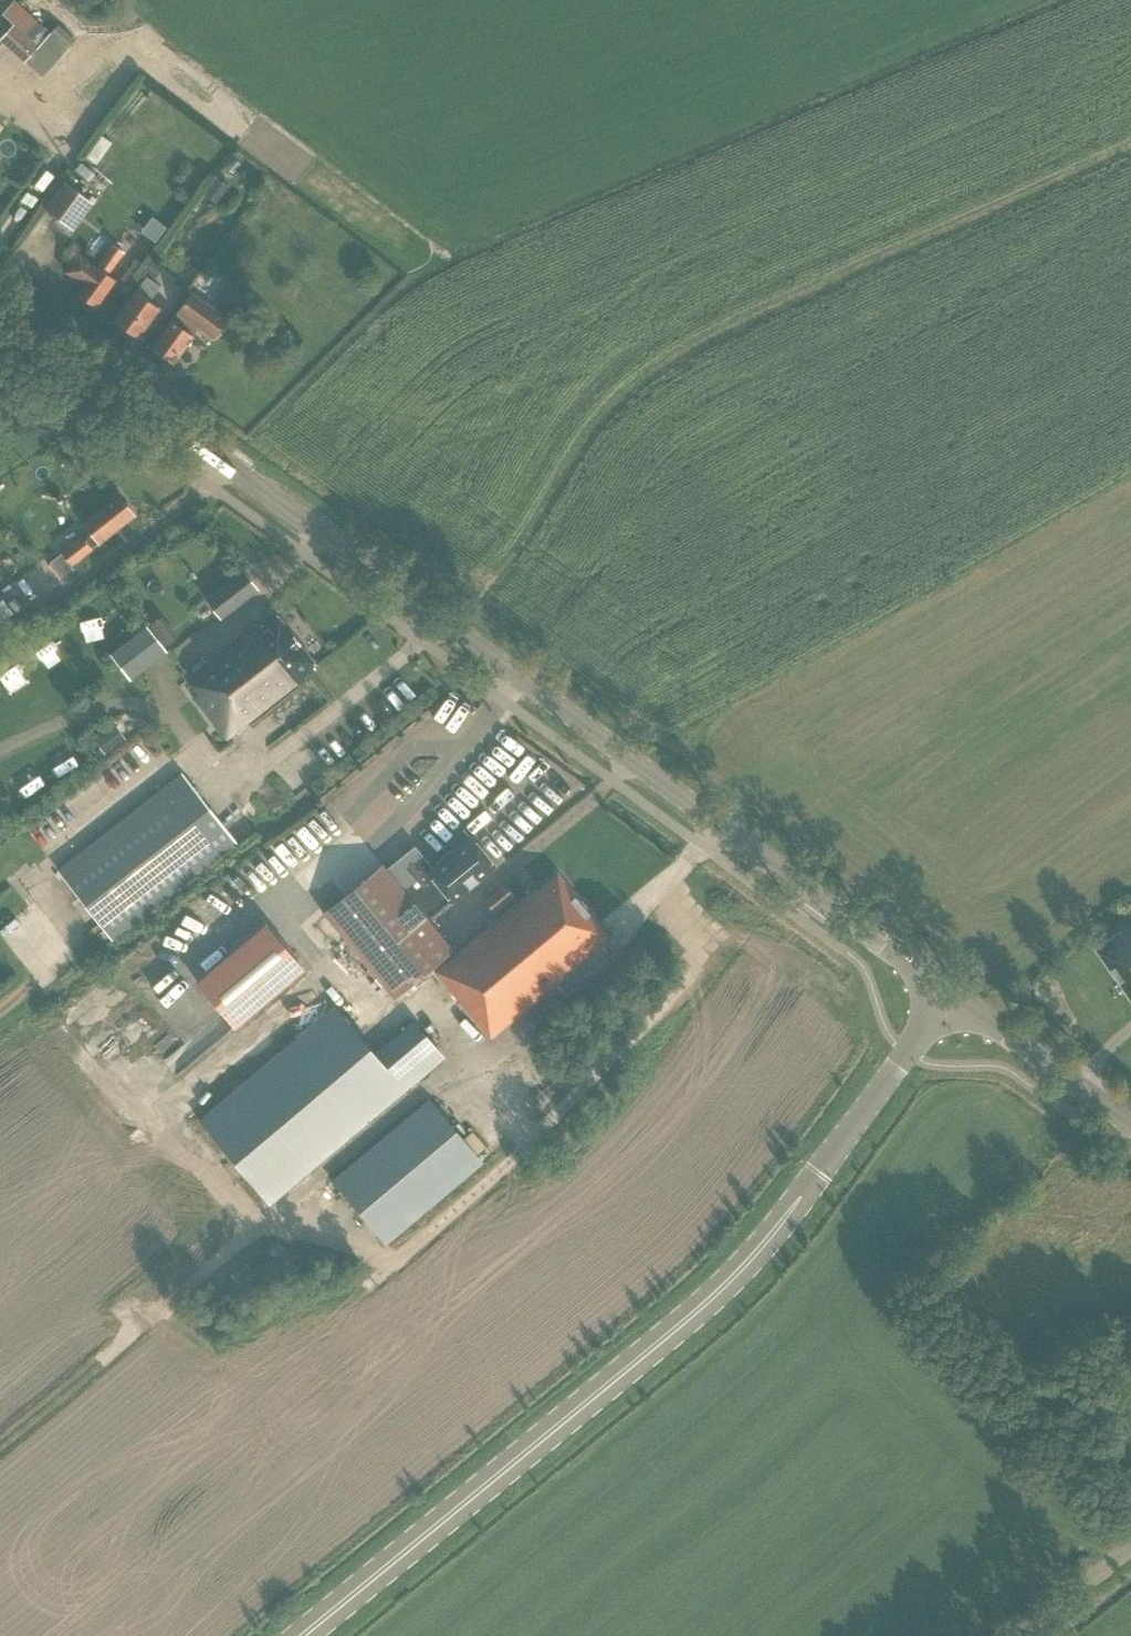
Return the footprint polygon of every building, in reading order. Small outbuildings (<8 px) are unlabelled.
[(1,40),(42,77),(75,40),(59,25),(50,35),(11,0),(4,0),(0,4),(0,12),(14,25),(1,40)] [(42,208),(73,230),(93,202),(62,180),(42,208)] [(98,267),(80,254),(67,272),(85,285),(78,294),(96,307),(116,280),(108,274),(124,252),(114,245),(98,267)] [(138,338),(160,308),(150,301),(161,286),(147,276),(136,291),(114,321),(138,338)] [(178,312),(179,312),(173,321),(172,320),(152,348),(173,363),(193,336),(199,327),(212,337),(226,318),(192,293),(178,312)] [(77,568),(74,564),(135,516),(119,496),(84,525),(92,535),(86,540),(84,537),(63,553),(64,554),(53,563),(66,577),(77,568)] [(235,602),(262,585),(252,571),(226,588),(235,602)] [(237,607),(222,589),(207,600),(222,619),(237,607)] [(154,618),(167,639),(177,633),(164,612),(154,618)] [(278,616),(264,627),(263,625),(191,681),(201,694),(196,698),(228,738),(316,669),(314,667),(317,665),(278,616)] [(148,627),(111,656),(130,680),(167,651),(148,627)] [(471,716),(454,692),(435,705),(452,729),(471,716)] [(528,785),(543,759),(531,752),(516,778),(528,785)] [(494,759),(458,775),(470,802),(506,785),(494,759)] [(302,760),(282,779),(297,796),(318,777),(302,760)] [(114,940),(237,843),(182,773),(59,870),(114,940)] [(350,806),(367,789),(356,778),(339,795),(350,806)] [(326,911),(398,998),(454,951),(428,921),(494,866),(470,837),(450,854),(448,852),(435,863),(430,858),(429,858),(416,843),(388,867),(384,862),(326,911)] [(272,847),(227,891),(246,910),(291,867),(272,847)] [(435,972),(481,1027),(491,1039),(610,939),(598,923),(599,922),(558,874),(537,892),(535,889),(435,972)] [(506,885),(485,902),(494,913),(515,896),(506,885)] [(209,897),(202,910),(225,922),(232,910),(209,897)] [(1096,949),(1130,1000),(1130,924),(1096,949)] [(304,972),(265,926),(195,985),(234,1031),(304,972)] [(414,1022),(375,1055),(334,1007),(200,1121),(271,1205),(445,1058),(414,1022)] [(475,1154),(485,1146),(472,1131),(462,1139),(430,1100),(333,1181),(387,1244),(483,1163),(475,1154)]
